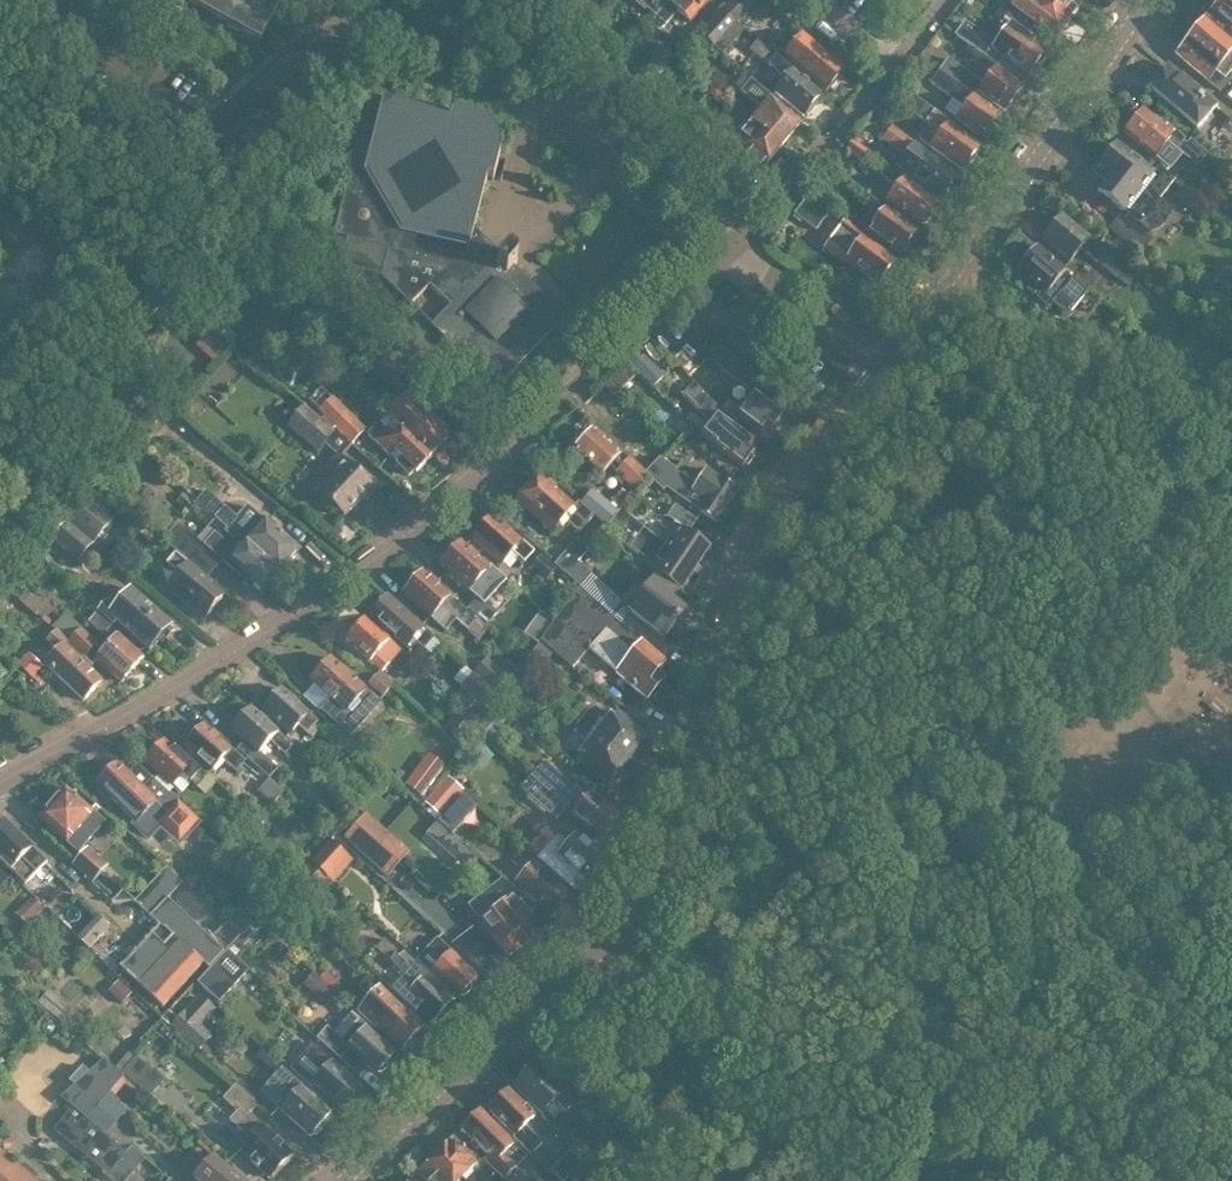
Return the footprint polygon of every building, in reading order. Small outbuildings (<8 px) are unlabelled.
[(260,37),(280,0),(193,0),(260,37)] [(668,0),(638,0),(645,6),(647,4),(657,12),(668,0)] [(657,12),(651,22),(658,28),(676,7),(689,19),(706,0),(668,0),(657,12)] [(723,7),(741,23),(761,0),(729,0),(723,7)] [(1052,0),(1011,0),(1010,1),(1017,7),(1056,35),(1072,14),(1052,0)] [(1072,14),(1082,0),(1052,0),(1072,14)] [(1231,37),(1231,0),(1214,0),(1213,1),(1214,8),(1207,16),(1231,37)] [(722,8),(700,33),(706,39),(713,45),(720,51),(742,26),(735,19),(722,8)] [(1231,65),(1231,37),(1207,16),(1201,24),(1195,23),(1186,34),(1187,41),(1177,53),(1219,87),(1229,75),(1226,72),(1231,65)] [(1003,55),(1028,72),(1045,47),(1008,21),(993,42),(963,21),(954,34),(997,63),(1003,55)] [(618,55),(630,42),(620,33),(608,46),(618,55)] [(700,33),(693,40),(699,46),(706,39),(700,33)] [(785,54),(826,89),(844,67),(803,33),(785,54)] [(747,46),(767,63),(784,77),(774,90),(803,114),(822,91),(755,36),(747,46)] [(651,78),(671,55),(659,45),(639,67),(651,78)] [(995,65),(984,80),(947,53),(937,66),(974,93),(977,89),(1003,109),(1022,84),(995,65)] [(1150,86),(1198,126),(1216,104),(1168,63),(1150,86)] [(974,93),(937,66),(935,65),(926,76),(964,104),(955,116),(983,137),(1001,113),(974,93)] [(669,74),(658,86),(670,97),(681,85),(669,74)] [(739,87),(763,107),(752,121),(780,145),(799,122),(770,99),(773,95),(749,75),(739,87)] [(332,231),(346,235),(339,262),(379,273),(409,302),(433,277),(454,297),(430,322),(496,386),(565,314),(513,264),(516,261),(517,257),(515,254),(513,253),(508,251),(504,253),(503,254),(473,225),(486,177),(490,178),(499,146),(497,135),(496,134),(493,128),(488,123),(476,117),(455,110),(450,113),(448,118),(390,101),(393,91),(373,85),(355,149),(340,157),(349,173),(332,231)] [(933,107),(912,91),(902,104),(924,120),(925,118),(933,107)] [(733,96),(728,101),(734,106),(738,100),(733,96)] [(932,145),(960,166),(979,142),(967,132),(933,107),(925,118),(935,125),(934,127),(927,122),(918,134),(932,145)] [(1161,166),(1178,146),(1198,163),(1208,151),(1192,138),(1186,144),(1181,140),(1183,138),(1163,120),(1159,124),(1143,110),(1123,134),(1152,158),(1161,166)] [(762,167),(780,145),(752,121),(743,132),(735,125),(725,137),(733,143),(762,167)] [(898,165),(912,175),(939,196),(957,172),(892,125),(884,136),(906,153),(898,165)] [(851,136),(844,145),(859,157),(867,147),(851,136)] [(1112,143),(1091,168),(1104,179),(1097,188),(1122,208),(1123,207),(1149,228),(1152,227),(1154,226),(1157,224),(1159,223),(1162,221),(1164,218),(1165,216),(1167,213),(1168,210),(1169,207),(1169,204),(1158,195),(1173,177),(1157,164),(1150,172),(1115,143),(1114,145),(1112,143)] [(889,182),(895,186),(886,198),(919,223),(936,200),(903,175),(886,162),(879,171),(890,180),(889,182)] [(825,178),(835,186),(841,177),(832,170),(825,178)] [(792,213),(814,229),(829,209),(807,193),(792,213)] [(869,228),(899,251),(916,228),(870,193),(863,202),(879,214),(869,228)] [(1045,234),(1043,236),(1070,259),(1081,245),(1097,259),(1126,284),(1134,274),(1105,249),(1062,213),(1053,224),(1049,224),(1044,230),(1045,234)] [(1147,237),(1121,216),(1110,229),(1136,250),(1147,237)] [(848,258),(877,280),(884,271),(887,273),(895,263),(892,261),(894,259),(863,235),(862,236),(841,221),(822,246),(845,262),(848,258)] [(1065,268),(1038,245),(1019,268),(1031,279),(1025,286),(1049,306),(1052,301),(1067,314),(1087,289),(1064,270),(1065,268)] [(219,319),(214,325),(231,340),(237,333),(219,319)] [(217,355),(229,340),(210,323),(197,338),(217,355)] [(352,344),(395,380),(407,365),(364,330),(352,344)] [(669,354),(687,372),(696,362),(679,344),(669,354)] [(631,363),(643,375),(653,364),(641,353),(631,363)] [(703,431),(717,441),(714,445),(742,466),(744,463),(746,465),(753,455),(752,454),(755,449),(751,446),(756,439),(732,421),(735,418),(721,408),(693,380),(681,391),(702,411),(711,420),(703,431)] [(622,389),(616,395),(616,400),(607,410),(632,433),(621,445),(644,466),(665,443),(656,435),(669,420),(630,385),(627,388),(622,389)] [(431,453),(447,437),(452,431),(432,411),(409,390),(387,412),(396,419),(431,453)] [(755,391),(741,410),(727,400),(721,408),(735,418),(738,414),(762,432),(767,426),(770,429),(773,425),(775,427),(783,415),(782,414),(783,412),(755,391)] [(318,407),(351,440),(363,425),(330,394),(318,407)] [(316,448),(332,428),(301,401),(285,421),(316,448)] [(431,453),(396,419),(387,429),(378,421),(368,432),(391,454),(395,449),(416,469),(431,453)] [(620,449),(618,451),(592,427),(573,448),(607,479),(615,469),(634,487),(646,473),(620,449)] [(338,452),(310,482),(343,514),(371,484),(338,452)] [(663,487),(714,521),(735,489),(704,468),(694,483),(674,470),(675,469),(657,457),(643,471),(646,473),(662,489),(663,487)] [(576,498),(573,503),(538,473),(515,499),(551,531),(563,517),(569,522),(578,529),(592,512),(576,498)] [(92,482),(84,492),(98,504),(106,494),(92,482)] [(84,492),(76,503),(66,514),(93,536),(103,525),(111,515),(98,504),(84,492)] [(586,506),(605,522),(613,513),(594,496),(586,506)] [(666,513),(688,528),(695,517),(673,502),(666,513)] [(245,503),(234,515),(224,506),(216,514),(217,515),(215,517),(226,527),(225,530),(233,538),(237,533),(241,537),(242,536),(279,569),(297,548),(255,511),(245,503)] [(697,577),(690,573),(707,545),(674,524),(662,544),(620,509),(605,526),(647,561),(646,562),(679,590),(685,595),(697,577)] [(472,537),(500,562),(512,550),(524,560),(533,550),(493,514),(472,537)] [(263,587),(279,569),(242,536),(241,537),(237,533),(233,538),(225,530),(226,527),(215,517),(207,527),(198,537),(177,519),(161,537),(205,574),(220,557),(244,579),(248,574),(263,587)] [(90,540),(63,519),(50,535),(77,557),(90,540)] [(584,525),(576,535),(577,537),(586,545),(595,535),(584,525)] [(591,573),(577,561),(589,547),(586,545),(577,537),(555,563),(580,585),(591,573)] [(441,563),(469,588),(479,576),(491,587),(498,586),(503,581),(503,576),(490,565),(488,566),(460,542),(441,563)] [(39,547),(31,557),(44,568),(52,557),(39,547)] [(202,616),(221,594),(207,583),(209,580),(172,549),(164,560),(177,570),(165,585),(202,616)] [(532,563),(548,578),(557,568),(541,554),(532,563)] [(44,568),(31,557),(22,567),(39,581),(47,571),(44,568)] [(628,610),(662,637),(683,611),(670,600),(677,591),(644,565),(634,577),(647,587),(628,610)] [(405,593),(432,617),(445,628),(455,615),(479,635),(488,624),(485,621),(466,605),(464,607),(424,572),(405,593)] [(97,606),(113,621),(115,618),(148,647),(171,622),(129,585),(112,605),(104,598),(97,606)] [(651,653),(639,643),(641,641),(578,585),(539,638),(572,665),(587,647),(615,672),(645,698),(663,677),(656,671),(663,663),(651,653)] [(477,592),(466,605),(485,621),(495,609),(477,592)] [(397,637),(405,628),(421,642),(429,632),(387,593),(369,613),(397,637)] [(86,619),(103,633),(112,622),(95,608),(86,619)] [(68,638),(79,626),(63,612),(52,624),(68,638)] [(344,637),(380,670),(398,649),(362,617),(344,637)] [(79,626),(68,638),(92,660),(96,656),(121,678),(143,654),(118,631),(103,648),(79,626)] [(45,662),(83,698),(101,679),(64,643),(66,641),(54,630),(46,638),(57,649),(45,662)] [(549,650),(537,641),(518,666),(528,675),(549,650)] [(30,674),(40,663),(27,651),(17,662),(30,674)] [(485,655),(472,669),(497,692),(510,677),(498,667),(485,655)] [(320,708),(350,735),(379,703),(329,657),(309,679),(329,698),(320,708)] [(505,659),(498,667),(510,677),(517,668),(505,659)] [(497,692),(472,669),(459,684),(484,707),(497,692)] [(521,684),(527,677),(519,669),(512,677),(521,684)] [(367,680),(380,692),(388,683),(375,672),(367,680)] [(262,708),(288,732),(298,722),(307,731),(318,719),(283,686),(262,708)] [(229,727),(242,738),(235,745),(266,773),(282,753),(290,742),(249,705),(229,727)] [(505,715),(492,705),(477,722),(490,733),(505,715)] [(442,731),(457,743),(479,719),(464,706),(442,731)] [(578,720),(596,735),(627,759),(645,736),(615,711),(613,715),(607,711),(599,722),(584,711),(578,720)] [(627,759),(596,735),(578,720),(572,727),(586,737),(576,750),(581,754),(578,758),(608,782),(627,759)] [(186,744),(212,767),(223,755),(236,767),(244,759),(204,723),(186,744)] [(145,759),(171,783),(181,772),(195,785),(205,775),(164,738),(145,759)] [(112,797),(125,809),(139,821),(136,824),(148,835),(161,822),(179,839),(198,819),(139,765),(130,775),(117,763),(108,773),(105,770),(96,781),(98,783),(98,784),(99,785),(96,788),(109,800),(112,797)] [(419,763),(404,782),(420,794),(434,775),(419,763)] [(580,803),(564,789),(562,787),(564,784),(548,768),(537,780),(565,805),(599,837),(621,814),(593,789),(580,803)] [(207,773),(205,775),(196,785),(203,791),(214,779),(207,773)] [(268,775),(256,788),(271,801),(282,788),(268,775)] [(555,816),(565,805),(537,780),(528,792),(555,816)] [(435,816),(454,795),(439,782),(421,803),(435,816)] [(39,816),(77,850),(102,822),(65,787),(39,816)] [(473,804),(459,791),(436,817),(450,830),(473,804)] [(343,836),(387,873),(406,851),(362,813),(343,836)] [(3,817),(0,820),(0,858),(24,882),(46,859),(3,817)] [(436,817),(427,827),(443,842),(452,832),(450,830),(436,817)] [(537,858),(573,889),(584,877),(586,879),(605,858),(576,832),(561,849),(552,841),(537,858)] [(327,838),(309,859),(332,879),(350,858),(327,838)] [(72,863),(90,879),(99,869),(82,853),(72,863)] [(500,872),(505,866),(498,859),(492,865),(500,872)] [(520,893),(525,898),(533,904),(536,900),(553,915),(570,896),(530,861),(510,884),(520,893)] [(133,900),(157,923),(118,963),(161,1004),(202,961),(208,965),(223,949),(167,896),(181,880),(165,865),(133,900)] [(133,898),(122,888),(111,899),(133,898)] [(527,912),(534,906),(525,898),(516,890),(481,917),(492,930),(490,932),(507,953),(539,928),(527,912)] [(27,923),(43,907),(32,896),(16,912),(27,923)] [(252,922),(237,907),(226,918),(241,932),(252,922)] [(257,920),(233,943),(239,948),(262,925),(257,920)] [(452,999),(402,953),(382,935),(360,960),(414,1010),(417,1008),(431,1021),(437,1016),(452,999)] [(441,960),(430,972),(457,997),(478,975),(437,938),(428,948),(441,960)] [(360,962),(342,946),(334,955),(352,971),(360,962)] [(245,967),(226,949),(196,980),(217,999),(245,967)] [(402,1046),(422,1024),(367,973),(357,983),(368,993),(356,1005),(402,1046)] [(111,992),(120,1001),(130,990),(121,981),(111,992)] [(48,989),(38,1001),(62,1020),(71,1009),(48,989)] [(343,998),(335,990),(327,998),(336,1006),(343,998)] [(176,1016),(169,1024),(197,1050),(210,1036),(197,1024),(212,1007),(198,994),(184,1009),(183,1008),(176,1016)] [(167,1007),(160,1015),(169,1024),(176,1016),(167,1007)] [(337,1057),(346,1047),(374,1072),(393,1051),(350,1012),(342,1020),(332,1031),(326,1025),(315,1037),(337,1057)] [(290,1062),(339,1106),(358,1085),(308,1041),(290,1062)] [(262,1043),(255,1052),(273,1067),(280,1058),(262,1043)] [(102,1056),(58,1095),(70,1106),(85,1118),(122,1073),(121,1073),(102,1056)] [(122,1073),(149,1096),(163,1080),(135,1056),(121,1073),(122,1073)] [(534,1064),(514,1085),(543,1113),(553,1102),(564,1113),(574,1103),(534,1064)] [(270,1101),(280,1109),(279,1110),(309,1136),(330,1113),(281,1069),(261,1092),(271,1100),(270,1101)] [(235,1111),(229,1119),(250,1138),(239,1149),(269,1177),(291,1154),(247,1113),(255,1104),(234,1085),(221,1098),(235,1111)] [(487,1109),(528,1150),(537,1142),(522,1127),(534,1115),(508,1088),(487,1109)] [(575,1108),(602,1134),(604,1137),(616,1124),(586,1096),(575,1108)] [(52,1127),(84,1154),(102,1133),(85,1118),(70,1106),(52,1127)] [(462,1127),(487,1153),(483,1158),(502,1175),(513,1163),(501,1152),(512,1141),(507,1136),(480,1109),(462,1127)] [(102,1133),(84,1154),(106,1173),(120,1156),(124,1151),(102,1133)] [(463,1180),(482,1180),(492,1171),(477,1157),(476,1158),(453,1136),(435,1154),(463,1180)] [(124,1151),(120,1156),(133,1167),(143,1155),(130,1144),(128,1147),(124,1151)] [(563,1155),(550,1169),(562,1180),(576,1167),(586,1156),(574,1144),(563,1155)] [(10,1157),(0,1149),(0,1169),(10,1157)] [(435,1154),(417,1172),(426,1180),(463,1180),(435,1154)] [(197,1180),(241,1180),(211,1156),(193,1178),(197,1180)] [(21,1167),(10,1157),(0,1169),(0,1180),(9,1180),(21,1167)] [(583,1161),(570,1175),(577,1180),(603,1180),(604,1180),(583,1161)] [(33,1176),(21,1167),(9,1180),(29,1180),(33,1176)]
